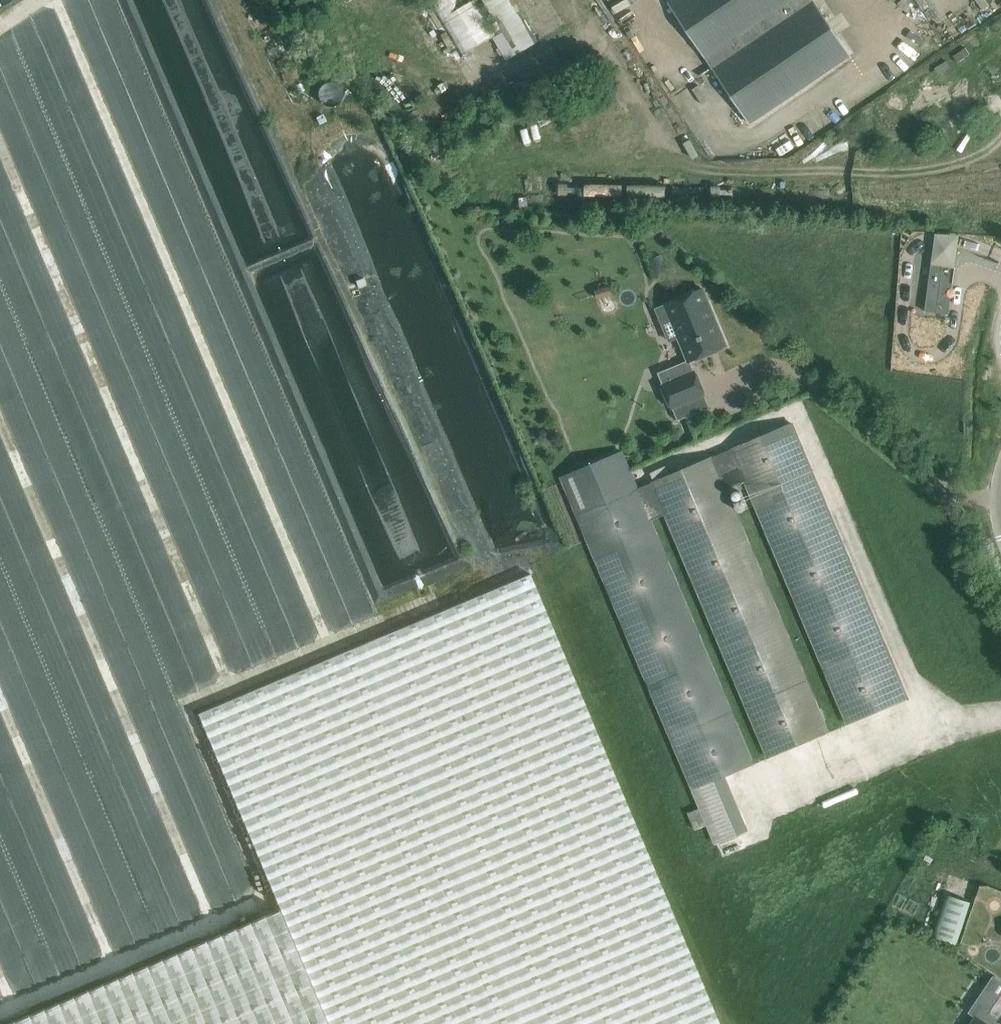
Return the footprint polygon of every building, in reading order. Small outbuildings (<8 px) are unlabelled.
[(516,54),(565,26),(550,0),(483,0),(516,54)] [(813,0),(673,0),(669,3),(750,123),(851,55),(813,0)] [(932,263),(925,311),(949,314),(956,267),(932,263)] [(727,346),(703,288),(656,308),(671,343),(680,339),(689,362),(727,346)] [(705,394),(696,372),(663,385),(672,408),(673,407),(678,420),(710,406),(705,394)] [(793,423),(639,488),(624,451),(561,477),(718,847),(753,832),(729,776),(754,765),(652,521),(664,517),(767,759),(831,732),(739,515),(754,507),(847,726),(910,699),(793,423)] [(530,574),(199,713),(280,904),(3,1023),(719,1023),(530,574)] [(937,936),(957,944),(971,905),(950,897),(937,936)] [(989,1013),(1000,1021),(1000,995),(989,1013)]
